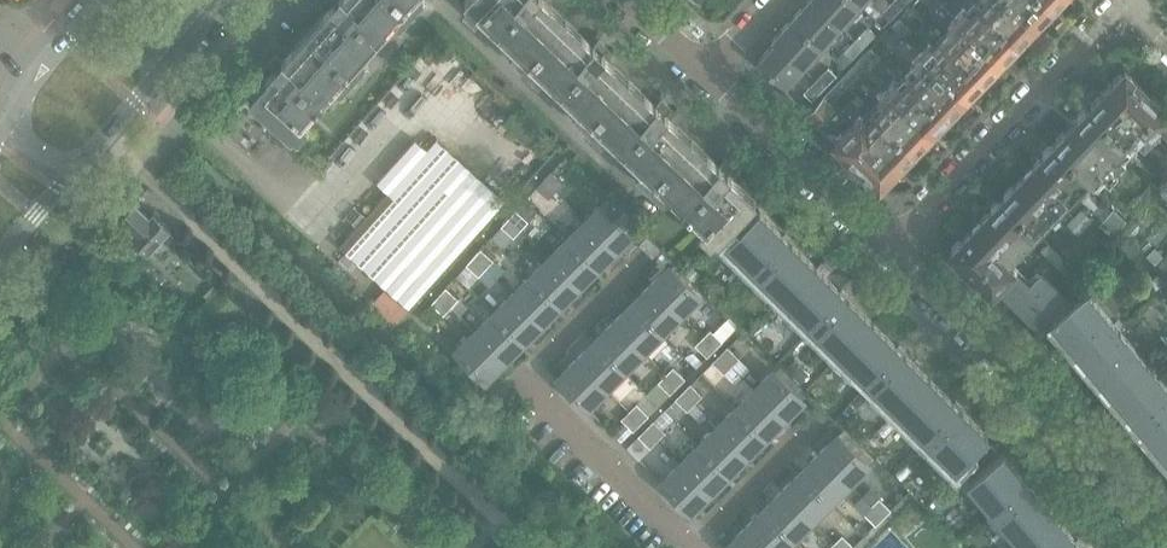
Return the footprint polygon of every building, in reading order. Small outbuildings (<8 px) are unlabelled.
[(307,33),(348,70),(363,53),(406,5),(400,0),(336,0),(332,5),(326,12),(307,33)] [(465,1),(528,61),(567,22),(546,2),(544,0),(467,0),(465,1)] [(790,19),(820,47),(839,26),(811,0),(808,0),(801,7),(790,19)] [(839,26),(859,4),(854,0),(811,0),(839,26)] [(881,12),(889,20),(902,6),(896,0),(893,0),(881,12)] [(979,2),(1019,41),(1019,40),(1022,41),(1029,33),(1029,31),(1033,26),(1036,23),(1013,0),(980,0),(979,2)] [(1036,23),(1040,18),(1043,18),(1050,11),(1050,8),(1053,5),(1049,0),(1013,0),(1036,23)] [(964,6),(955,15),(1001,59),(1006,54),(1009,54),(1016,47),(1015,44),(1019,41),(979,2),(970,11),(964,6)] [(953,28),(944,38),(984,77),(984,76),(987,76),(994,69),(994,66),(998,62),(1001,59),(955,15),(947,23),(953,28)] [(790,19),(771,40),(774,43),(801,68),(820,47),(790,19)] [(894,24),(891,27),(892,28),(901,37),(904,34),(908,29),(898,19),(894,24)] [(567,22),(528,61),(591,120),(629,81),(609,62),(602,55),(593,46),(586,40),(567,22)] [(867,28),(855,40),(863,47),(875,35),(867,28)] [(892,28),(885,36),(894,45),(901,37),(892,28)] [(290,135),(348,70),(307,33),(249,98),(290,135)] [(929,42),(921,50),(967,95),(971,90),(974,90),(981,83),(981,80),(984,77),(944,38),(934,48),(929,42)] [(855,40),(842,53),(849,61),(863,47),(855,40)] [(774,43),(757,61),(773,75),(778,80),(785,86),(801,68),(774,43)] [(870,48),(859,59),(868,67),(879,56),(870,48)] [(919,64),(910,74),(950,112),(953,112),(960,105),(960,102),(964,98),(967,95),(921,50),(913,58),(919,64)] [(859,59),(841,78),(850,86),(868,67),(859,59)] [(827,68),(815,81),(823,88),(835,76),(827,68)] [(1106,90),(1133,115),(1135,113),(1139,117),(1135,121),(1138,124),(1140,122),(1151,132),(1158,125),(1165,132),(1166,130),(1166,112),(1161,105),(1160,102),(1154,96),(1151,96),(1124,71),(1122,73),(1119,73),(1113,80),(1113,83),(1108,88),(1106,90)] [(884,100),(875,110),(915,149),(916,148),(918,148),(925,141),(925,138),(932,130),(937,126),(940,126),(947,119),(947,116),(950,112),(910,74),(901,83),(895,77),(886,86),(878,95),(884,100)] [(841,78),(824,96),(833,104),(850,86),(841,78)] [(629,81),(591,120),(656,181),(693,142),(672,122),(665,115),(656,106),(649,100),(629,81)] [(815,81),(803,93),(811,101),(823,88),(815,81)] [(1091,106),(1089,108),(1127,145),(1135,136),(1141,142),(1151,132),(1140,122),(1138,124),(1135,121),(1139,117),(1135,113),(1133,115),(1106,90),(1105,91),(1100,96),(1097,96),(1090,103),(1091,106)] [(805,115),(816,126),(835,107),(835,106),(833,104),(824,96),(805,115)] [(1073,124),(1070,127),(1097,152),(1099,150),(1103,154),(1099,158),(1103,162),(1105,160),(1115,169),(1122,160),(1117,155),(1127,145),(1089,108),(1087,110),(1084,110),(1077,116),(1078,119),(1073,124)] [(859,113),(851,122),(897,167),(903,161),(905,162),(912,154),(912,152),(915,149),(875,110),(865,119),(859,113)] [(849,136),(838,148),(841,150),(841,153),(848,160),(851,159),(879,186),(881,184),(884,184),(891,177),(890,174),(897,167),(851,122),(843,130),(849,136)] [(1056,142),(1052,146),(1087,179),(1091,182),(1101,172),(1107,177),(1115,169),(1105,160),(1103,162),(1099,158),(1103,154),(1099,150),(1097,152),(1070,127),(1070,128),(1065,132),(1062,132),(1056,139),(1056,142)] [(506,201),(425,128),(327,236),(386,288),(409,309),(506,201)] [(693,142),(656,181),(668,193),(717,240),(722,235),(755,201),(739,185),(735,181),(728,175),(718,166),(712,160),(693,142)] [(1030,169),(1027,172),(1062,205),(1087,179),(1052,146),(1051,146),(1048,146),(1042,153),(1042,156),(1030,169)] [(551,171),(536,187),(548,199),(563,182),(551,171)] [(1003,197),(1001,199),(1036,232),(1062,205),(1027,172),(1025,174),(1012,187),(1009,187),(1003,194),(1003,197)] [(1154,178),(1140,192),(1147,199),(1160,185),(1154,178)] [(1140,192),(1129,203),(1136,210),(1147,199),(1140,192)] [(978,223),(975,226),(1007,256),(1019,243),(1023,246),(1036,232),(1001,199),(1000,200),(996,200),(990,207),(990,210),(978,223)] [(605,201),(586,220),(615,250),(629,237),(628,236),(632,232),(634,230),(605,201)] [(134,203),(133,202),(130,206),(129,205),(124,207),(121,210),(120,215),(121,216),(117,219),(118,220),(119,219),(136,234),(123,247),(130,253),(127,256),(137,264),(147,253),(170,229),(154,214),(150,219),(133,203),(134,203)] [(1081,208),(1074,215),(1084,225),(1092,218),(1081,208)] [(515,210),(508,218),(521,229),(528,221),(516,210),(515,210)] [(758,210),(728,242),(786,299),(817,268),(792,243),(782,234),(758,210)] [(1074,215),(1067,222),(1077,232),(1084,225),(1074,215)] [(508,218),(501,226),(513,237),(521,229),(508,218)] [(586,220),(567,239),(596,268),(601,263),(602,264),(615,250),(586,220)] [(1130,220),(1122,228),(1131,239),(1140,229),(1130,220)] [(951,251),(949,253),(991,293),(997,286),(1013,270),(1003,260),(1007,256),(975,226),(973,228),(960,241),(957,241),(951,248),(951,251)] [(647,235),(638,244),(639,245),(652,257),(660,249),(661,248),(647,235)] [(567,239),(549,257),(578,287),(592,274),(591,273),(596,268),(567,239)] [(1047,244),(1040,251),(1050,262),(1058,254),(1047,244)] [(1153,245),(1145,254),(1153,262),(1161,254),(1153,245)] [(480,249),(473,257),(485,268),(493,260),(480,249)] [(1058,254),(1050,262),(1061,272),(1069,264),(1058,254)] [(1157,265),(1166,274),(1166,273),(1166,258),(1165,256),(1157,265)] [(473,257),(466,265),(478,276),(485,268),(473,257)] [(549,257),(530,276),(559,305),(564,300),(565,301),(578,287),(549,257)] [(663,271),(649,284),(679,314),(699,295),(670,266),(667,268),(664,272),(663,271)] [(817,268),(786,299),(843,355),(873,323),(848,299),(840,290),(817,268)] [(1013,270),(997,286),(1041,330),(1052,320),(1071,304),(1039,273),(1029,284),(1013,269),(1013,270)] [(530,276),(512,294),(541,324),(555,310),(554,309),(559,305),(530,276)] [(637,299),(632,304),(661,332),(679,314),(649,284),(636,298),(637,299)] [(445,287),(438,295),(450,307),(458,299),(446,287),(445,287)] [(374,301),(373,303),(395,324),(401,317),(409,309),(386,288),(374,301)] [(782,299),(775,292),(769,298),(776,305),(782,299)] [(1071,304),(1052,320),(1079,351),(1087,361),(1112,391),(1146,364),(1086,292),(1071,304)] [(512,294),(493,313),(522,341),(527,336),(528,337),(541,324),(512,294)] [(438,295),(430,303),(431,304),(443,315),(450,307),(438,295)] [(626,308),(612,321),(642,351),(661,332),(632,304),(627,309),(626,308)] [(493,313),(475,331),(505,361),(518,347),(517,346),(522,341),(493,313)] [(600,336),(595,341),(624,369),(642,351),(612,321),(599,335),(600,336)] [(873,323),(843,355),(897,409),(928,377),(905,355),(896,346),(873,323)] [(710,329),(702,337),(714,349),(722,341),(710,329)] [(475,331),(456,351),(484,379),(490,373),(491,374),(505,361),(475,331)] [(702,337),(694,345),(706,357),(714,349),(702,337)] [(589,345),(576,358),(605,388),(624,369),(595,341),(590,346),(589,345)] [(727,346),(719,354),(731,366),(739,358),(727,346)] [(719,354),(711,362),(723,374),(731,366),(719,354)] [(563,373),(557,378),(586,407),(587,406),(605,388),(576,358),(562,372),(563,373)] [(794,359),(785,368),(800,383),(809,373),(794,359)] [(1112,391),(1135,417),(1142,427),(1164,453),(1166,450),(1166,388),(1146,364),(1112,391)] [(673,366),(665,374),(677,386),(685,378),(673,366)] [(774,370),(754,389),(784,419),(797,405),(796,404),(800,401),(802,398),(774,370)] [(665,374),(658,382),(669,394),(670,394),(677,386),(665,374)] [(928,377),(897,409),(956,467),(987,435),(962,411),(953,402),(928,377)] [(690,383),(682,391),(694,403),(702,395),(690,383)] [(754,389),(736,408),(764,436),(769,431),(770,432),(784,419),(754,389)] [(682,391),(675,399),(687,411),(694,403),(682,391)] [(636,403),(628,411),(640,423),(648,415),(636,403)] [(736,408),(717,426),(747,456),(761,442),(760,441),(764,436),(736,408)] [(628,411),(621,419),(633,430),(640,423),(628,411)] [(653,420),(645,428),(657,440),(665,432),(653,420)] [(717,426),(699,444),(728,473),(733,468),(734,469),(747,456),(717,426)] [(645,428),(638,435),(638,436),(650,448),(657,440),(645,428)] [(832,439),(818,453),(848,483),(867,463),(839,435),(836,437),(833,440),(832,439)] [(699,444),(680,463),(710,493),(724,479),(723,478),(728,473),(699,444)] [(806,467),(801,472),(829,501),(848,483),(818,453),(805,466),(806,467)] [(1002,453),(968,481),(1020,543),(1055,515),(1033,490),(1025,480),(1002,453)] [(662,482),(661,482),(690,511),(696,505),(697,506),(710,493),(680,463),(662,482)] [(795,476),(781,490),(811,519),(829,501),(801,472),(796,477),(795,476)] [(769,504),(764,509),(792,538),(811,519),(781,490),(768,503),(769,504)] [(879,498),(871,506),(883,518),(891,510),(879,498)] [(871,506),(863,513),(875,525),(883,518),(871,506)] [(744,527),(766,547),(782,547),(792,538),(764,509),(759,514),(758,513),(744,527)] [(1020,543),(1024,547),(1082,547),(1076,541),(1055,515),(1020,543)] [(726,547),(727,547),(766,547),(744,527),(731,540),(732,541),(726,547)] [(834,542),(840,547),(853,547),(854,547),(842,535),(834,542)]
